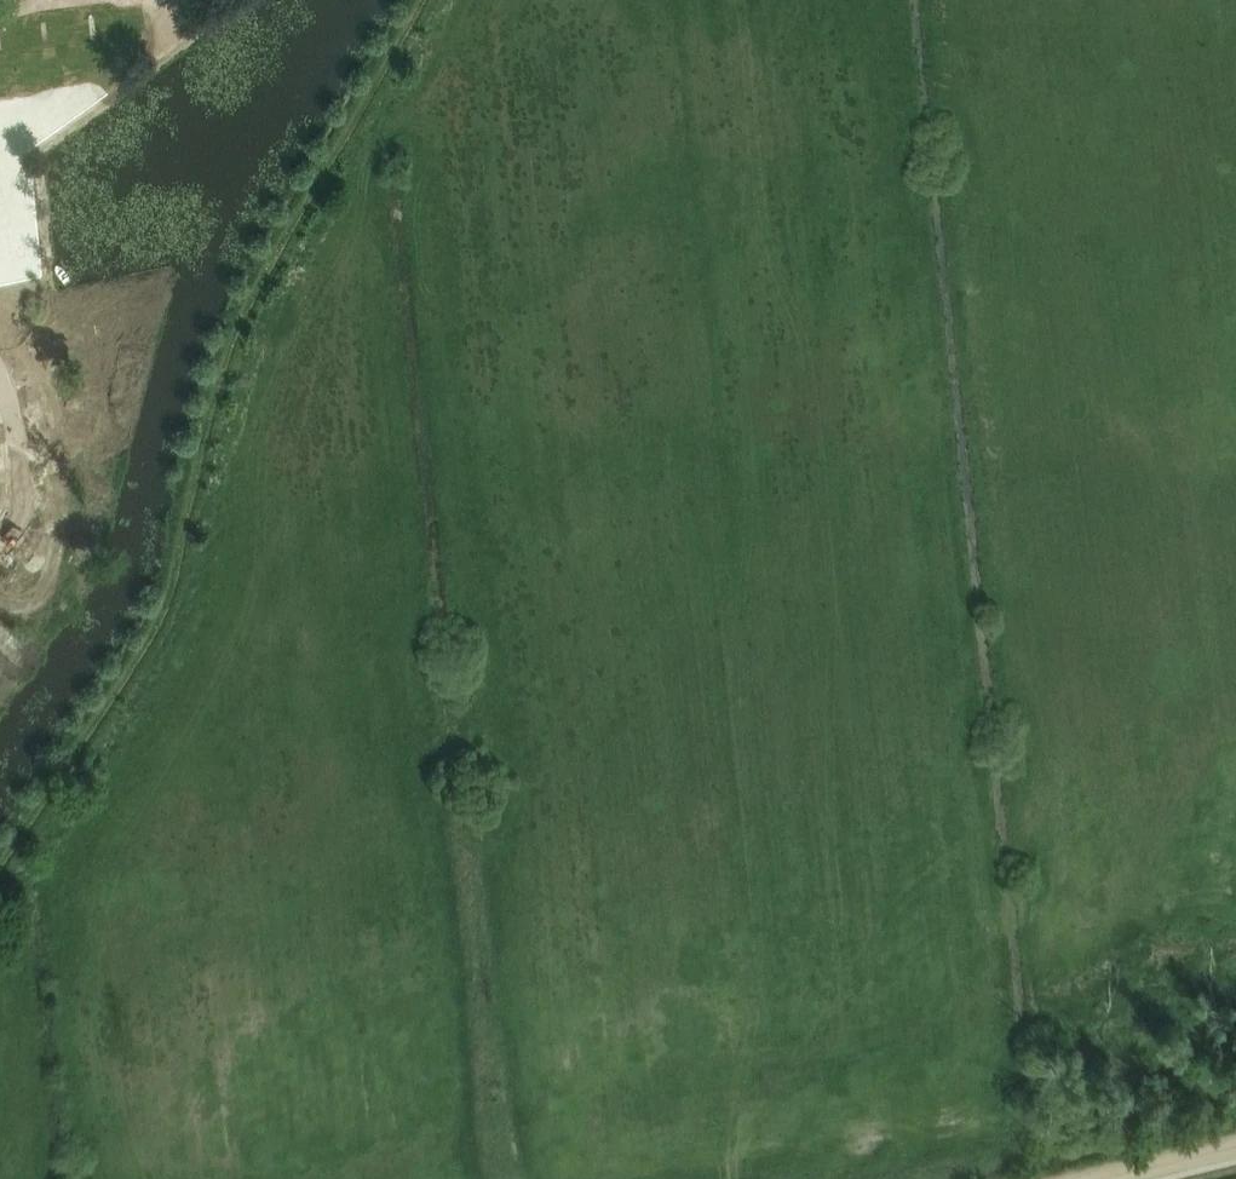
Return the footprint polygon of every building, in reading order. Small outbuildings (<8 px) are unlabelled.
[(17,641),(3,629),(0,632),(0,660),(17,641)]
